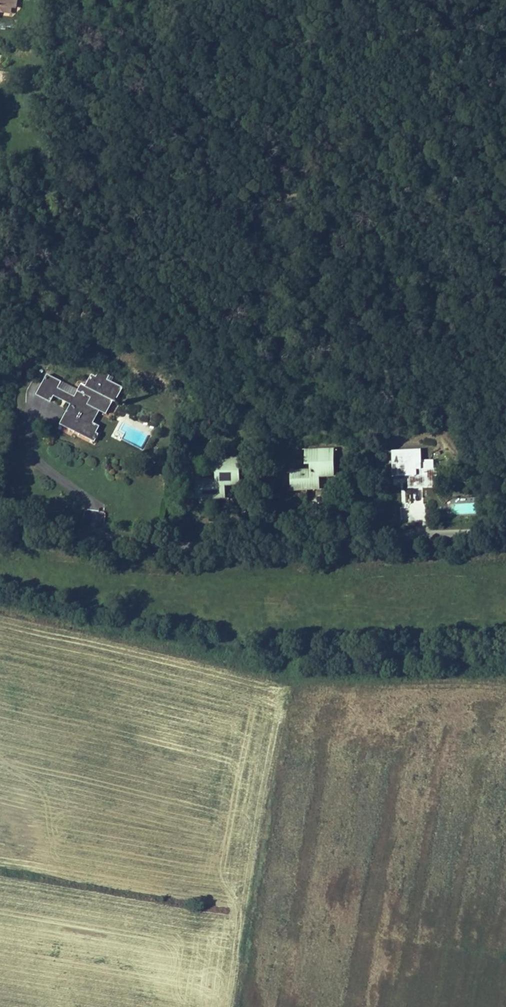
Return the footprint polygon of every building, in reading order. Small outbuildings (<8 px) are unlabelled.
[(9,3),(0,2),(0,12),(5,12),(7,13),(9,3)] [(66,429),(100,446),(104,437),(100,435),(102,430),(98,428),(104,415),(110,418),(116,406),(118,407),(126,392),(111,384),(113,380),(104,376),(101,381),(96,378),(90,390),(85,387),(79,400),(63,391),(66,385),(51,378),(41,399),(56,407),(58,402),(75,410),(66,429)] [(422,470),(422,456),(394,458),(395,482),(410,482),(411,494),(438,493),(437,473),(418,474),(418,470),(422,470)] [(335,457),(307,458),(307,470),(313,470),(313,478),(294,478),(294,496),(321,496),(321,483),(335,482),(335,457)] [(221,476),(221,482),(204,482),(204,500),(231,500),(231,487),(245,487),(245,463),(217,463),(217,476),(221,476)]
